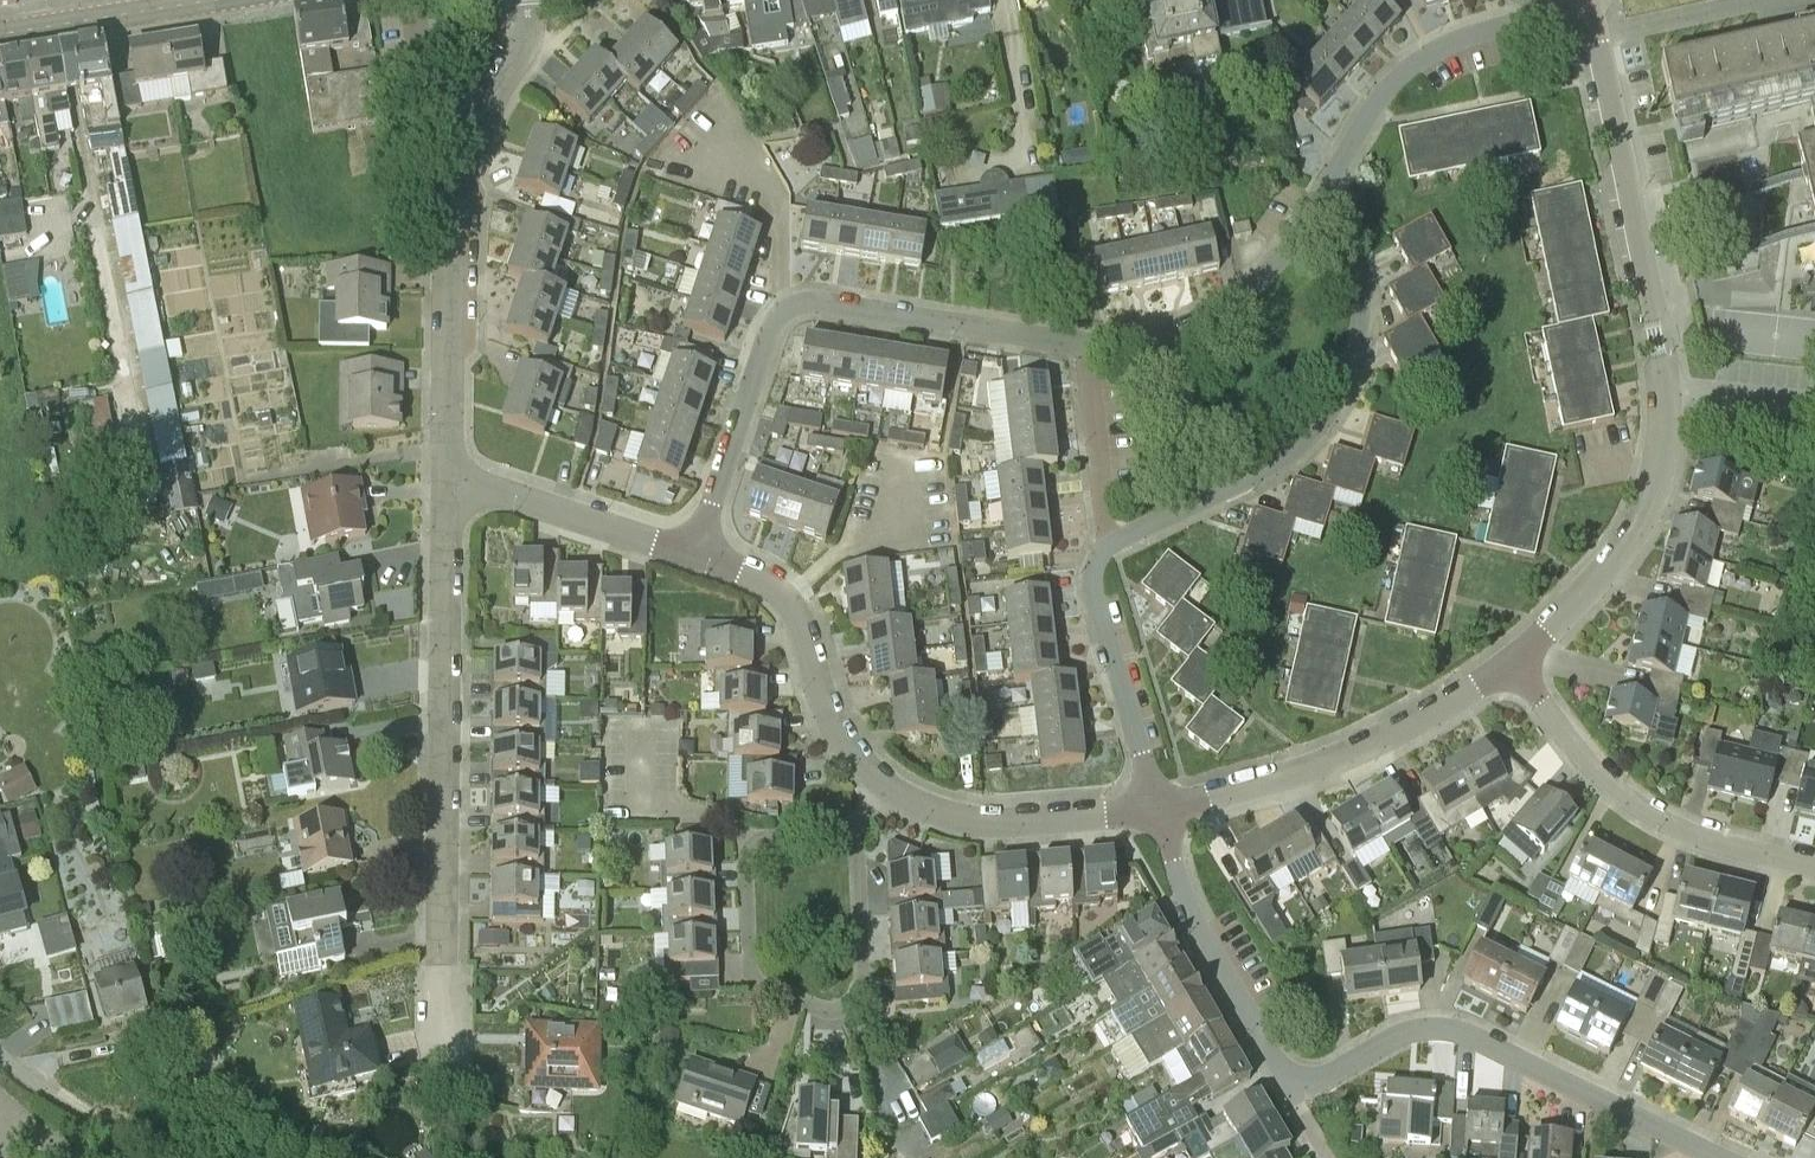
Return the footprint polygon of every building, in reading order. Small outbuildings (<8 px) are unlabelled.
[(715,0),(686,0),(687,5),(689,8),(702,6),(704,21),(697,21),(703,30),(689,38),(703,61),(716,53),(744,51),(741,34),(730,34),(724,19),(723,19),(719,10),(715,1),(715,0)] [(745,6),(744,0),(715,0),(715,1),(719,10),(745,6)] [(745,6),(753,58),(789,52),(787,40),(795,38),(794,28),(808,24),(798,0),(744,0),(745,6)] [(808,24),(835,16),(830,0),(798,0),(808,24)] [(835,16),(841,32),(868,24),(862,0),(830,0),(835,16)] [(896,13),(894,0),(879,0),(882,16),(896,13)] [(990,11),(988,0),(900,0),(906,33),(973,20),(972,14),(990,11)] [(1148,16),(1137,18),(1146,64),(1152,63),(1155,74),(1179,70),(1177,63),(1193,60),(1194,66),(1221,61),(1216,35),(1269,24),(1269,20),(1265,21),(1261,0),(1144,0),(1148,16)] [(1379,43),(1400,20),(1381,3),(1384,0),(1363,0),(1349,15),(1379,43)] [(1453,0),(1421,0),(1423,9),(1453,0)] [(371,45),(365,4),(294,16),(305,82),(326,79),(326,71),(333,70),(330,53),(349,50),(348,49),(371,45)] [(1360,65),(1379,43),(1349,15),(1329,37),(1360,65)] [(627,45),(659,74),(678,52),(646,23),(627,45)] [(1674,119),(1814,87),(1814,31),(1764,42),(1764,39),(1728,47),(1729,50),(1661,65),(1674,119)] [(1340,86),(1360,65),(1329,37),(1310,59),(1340,86)] [(164,45),(170,85),(173,103),(228,94),(223,63),(202,67),(197,39),(164,45)] [(91,155),(108,152),(115,188),(106,190),(113,224),(138,220),(139,219),(126,149),(124,149),(104,42),(58,50),(65,95),(80,93),(91,155)] [(139,90),(170,85),(164,45),(131,50),(135,78),(116,81),(121,112),(141,108),(139,90)] [(641,96),(659,74),(627,45),(609,65),(595,53),(594,54),(641,96)] [(58,50),(23,56),(35,121),(36,120),(39,136),(42,153),(60,151),(54,117),(69,114),(65,95),(58,50)] [(641,96),(594,54),(576,75),(609,105),(611,103),(627,84),(641,96)] [(35,121),(23,56),(0,59),(0,77),(5,106),(18,104),(21,123),(35,121)] [(1319,110),(1340,86),(1310,59),(1289,82),(1305,97),(1295,108),(1305,117),(1315,106),(1319,110)] [(838,116),(854,111),(842,76),(846,74),(843,65),(823,72),(838,116)] [(305,82),(314,135),(343,131),(384,123),(376,71),(326,79),(305,82)] [(589,126),(609,105),(576,75),(556,97),(589,126)] [(5,106),(0,77),(0,128),(9,126),(5,106)] [(915,81),(917,91),(932,87),(930,77),(915,81)] [(687,97),(695,104),(706,91),(698,84),(687,97)] [(943,85),(932,87),(917,91),(923,116),(949,110),(943,85)] [(683,118),(695,104),(687,97),(675,111),(683,118)] [(1496,110),(1507,161),(1541,154),(1530,103),(1496,110)] [(1475,168),(1507,161),(1496,110),(1464,117),(1475,168)] [(1442,175),(1475,168),(1464,117),(1431,124),(1442,175)] [(921,125),(925,142),(943,138),(939,121),(921,125)] [(1706,198),(1745,192),(1738,148),(1756,145),(1752,122),(1710,129),(1711,137),(1684,141),(1687,163),(1700,161),(1706,198)] [(1408,182),(1442,175),(1431,124),(1397,131),(1408,182)] [(647,139),(656,147),(668,133),(660,125),(647,139)] [(904,131),(908,145),(923,142),(919,127),(904,131)] [(528,158),(569,173),(579,145),(537,131),(528,158)] [(1796,139),(1814,223),(1814,135),(1796,139)] [(39,136),(27,138),(30,155),(42,153),(39,136)] [(370,172),(393,167),(388,139),(365,144),(370,172)] [(644,160),(656,147),(647,139),(635,153),(644,160)] [(878,164),(900,160),(896,139),(874,144),(878,164)] [(1098,148),(1063,155),(1067,176),(1102,170),(1098,148)] [(560,200),(569,173),(528,158),(518,186),(560,200)] [(905,164),(904,176),(922,172),(919,161),(905,164)] [(886,181),(904,176),(905,164),(883,169),(886,181)] [(840,184),(841,173),(822,170),(820,181),(840,184)] [(619,190),(629,194),(635,176),(625,172),(619,190)] [(841,173),(840,184),(856,186),(858,176),(841,173)] [(1009,185),(1008,177),(993,180),(994,187),(935,196),(940,228),(1059,209),(1053,179),(1009,185)] [(1537,230),(1588,219),(1581,185),(1529,196),(1537,230)] [(624,210),(629,194),(619,190),(613,207),(624,210)] [(1173,200),(1175,210),(1192,208),(1191,197),(1173,200)] [(22,200),(0,203),(0,219),(24,215),(22,200)] [(1156,213),(1175,210),(1173,200),(1154,202),(1156,213)] [(709,247),(751,261),(761,233),(749,229),(754,215),(719,203),(714,217),(719,219),(709,247)] [(1113,209),(1114,220),(1133,217),(1131,206),(1113,209)] [(518,247),(560,261),(569,234),(577,235),(581,223),(540,209),(536,221),(528,219),(518,247)] [(832,253),(838,214),(808,209),(801,248),(832,253)] [(1097,222),(1114,220),(1113,209),(1095,211),(1097,222)] [(861,258),(867,219),(838,214),(832,253),(861,258)] [(27,233),(24,215),(0,219),(0,238),(27,233)] [(1425,266),(1425,267),(1452,252),(1430,215),(1392,238),(1412,273),(1425,266)] [(890,262),(897,224),(867,219),(861,258),(890,262)] [(1544,262),(1595,251),(1588,219),(1537,230),(1544,262)] [(115,239),(141,235),(138,220),(113,224),(115,239)] [(897,224),(890,262),(921,267),(927,228),(897,224)] [(1235,238),(1251,235),(1249,224),(1233,227),(1235,238)] [(1180,237),(1189,276),(1219,269),(1210,231),(1180,237)] [(624,251),(636,252),(638,234),(627,233),(624,251)] [(144,249),(141,235),(115,239),(118,254),(144,249)] [(1160,282),(1189,276),(1180,237),(1151,244),(1160,282)] [(157,239),(146,241),(148,252),(159,250),(157,239)] [(1131,289),(1160,282),(1151,244),(1122,250),(1131,289)] [(551,287),(560,261),(518,247),(509,274),(525,279),(566,293),(567,292),(551,287)] [(743,288),(751,261),(709,247),(701,274),(743,288)] [(146,264),(144,249),(118,254),(121,268),(146,264)] [(1101,295),(1131,289),(1122,250),(1092,257),(1101,295)] [(646,256),(636,252),(624,251),(622,269),(642,272),(646,256)] [(1551,295),(1602,284),(1595,251),(1544,262),(1551,295)] [(602,275),(613,277),(616,259),(605,257),(602,275)] [(149,279),(146,264),(121,268),(124,284),(149,279)] [(22,266),(3,269),(9,307),(28,304),(22,266)] [(1446,302),(1425,267),(1425,266),(1412,273),(1386,288),(1406,323),(1419,316),(1420,317),(1446,302)] [(378,308),(378,306),(379,270),(328,269),(328,290),(339,291),(339,326),(320,326),(320,347),(319,347),(319,349),(369,349),(369,330),(387,331),(387,308),(378,308)] [(734,314),(743,288),(701,274),(692,300),(734,314)] [(613,277),(602,275),(600,291),(600,293),(611,294),(613,277)] [(152,294),(149,279),(124,284),(126,299),(152,294)] [(558,319),(566,293),(525,279),(516,305),(558,319)] [(1558,327),(1593,320),(1609,316),(1602,284),(1551,295),(1558,327)] [(155,308),(152,294),(126,299),(129,313),(155,308)] [(724,342),(734,314),(692,300),(682,328),(678,327),(673,341),(686,346),(691,331),(724,342)] [(548,347),(558,319),(516,305),(507,333),(548,347)] [(158,323),(155,308),(129,313),(133,328),(158,323)] [(594,332),(606,334),(608,315),(597,313),(594,332)] [(1440,351),(1420,317),(1419,316),(1406,323),(1381,337),(1402,373),(1440,351)] [(1548,364),(1600,353),(1593,320),(1558,327),(1541,331),(1548,364)] [(161,338),(158,323),(133,328),(136,343),(161,338)] [(603,351),(606,334),(594,332),(592,349),(603,351)] [(139,357),(164,352),(161,338),(136,343),(139,357)] [(829,385),(836,343),(807,338),(800,380),(829,385)] [(657,384),(665,386),(705,399),(715,371),(709,369),(711,364),(714,355),(686,346),(673,341),(664,340),(655,367),(662,369),(657,384)] [(857,390),(864,347),(836,343),(829,385),(849,388),(857,390)] [(885,395),(892,351),(864,347),(857,390),(854,406),(882,411),(885,395)] [(912,400),(919,356),(892,351),(885,395),(912,400)] [(142,371),(167,367),(164,352),(139,357),(142,371)] [(1555,396),(1606,385),(1600,353),(1548,364),(1555,396)] [(512,394),(553,408),(563,411),(573,384),(569,383),(573,370),(534,356),(529,370),(521,367),(512,394)] [(919,356),(912,400),(913,400),(911,413),(944,419),(947,403),(942,402),(949,361),(919,356)] [(975,380),(977,366),(978,366),(963,364),(961,377),(975,380)] [(145,386),(170,381),(167,367),(142,371),(145,386)] [(392,407),(392,369),(340,368),(340,428),(398,428),(398,407),(392,407)] [(605,394),(616,398),(618,381),(607,379),(605,394)] [(1008,414),(1050,409),(1047,379),(1005,384),(1008,414)] [(148,400),(173,396),(170,381),(145,386),(148,400)] [(1606,385),(1555,396),(1562,430),(1614,419),(1606,385)] [(697,426),(705,399),(665,386),(656,413),(697,426)] [(59,390),(26,397),(28,410),(61,404),(59,390)] [(595,409),(597,392),(586,390),(584,408),(595,409)] [(544,435),(553,408),(512,394),(503,422),(544,435)] [(613,417),(616,398),(605,394),(602,415),(613,417)] [(151,414),(176,410),(173,396),(148,400),(151,414)] [(110,415),(107,400),(80,405),(83,420),(110,415)] [(789,425),(793,412),(779,407),(769,435),(783,440),(789,425)] [(1012,442),(1054,437),(1050,409),(1008,414),(1012,442)] [(153,429),(179,424),(176,410),(151,414),(153,429)] [(793,412),(789,425),(820,431),(822,416),(793,412)] [(688,453),(697,426),(656,413),(647,439),(688,453)] [(113,430),(110,415),(83,420),(86,436),(113,430)] [(258,417),(260,430),(273,428),(271,415),(258,417)] [(587,450),(591,437),(594,419),(580,415),(577,432),(573,445),(587,450)] [(952,434),(963,436),(966,418),(954,416),(952,434)] [(1362,456),(1375,460),(1403,468),(1415,429),(1373,417),(1362,456)] [(851,436),(852,425),(833,422),(831,432),(851,436)] [(156,443),(182,439),(179,424),(153,429),(156,443)] [(608,457),(618,430),(601,424),(599,439),(594,452),(608,457)] [(852,425),(851,436),(868,439),(869,428),(852,425)] [(116,445),(113,430),(86,436),(89,451),(116,445)] [(906,445),(908,434),(889,431),(887,442),(906,445)] [(908,434),(906,445),(924,448),(926,437),(908,434)] [(960,453),(963,436),(952,434),(949,452),(960,453)] [(807,448),(825,451),(826,440),(808,437),(807,448)] [(1015,471),(1040,468),(1057,466),(1054,437),(1012,442),(1015,471)] [(159,458),(184,453),(182,439),(156,443),(159,458)] [(678,481),(688,453),(647,439),(638,467),(678,481)] [(826,440),(825,451),(843,454),(845,443),(826,440)] [(119,460),(116,445),(89,451),(92,466),(119,460)] [(1375,460),(1362,456),(1333,447),(1322,487),(1335,491),(1363,499),(1375,460)] [(1498,481),(1549,493),(1557,459),(1506,448),(1498,481)] [(159,458),(161,472),(187,467),(184,453),(159,458)] [(122,476),(119,460),(92,466),(95,481),(122,476)] [(771,524),(785,483),(789,470),(761,461),(744,514),(771,524)] [(164,486),(190,481),(187,467),(161,472),(164,486)] [(1710,515),(1741,523),(1748,525),(1759,482),(1742,477),(1698,467),(1691,497),(1712,501),(1710,515)] [(1000,501),(1043,496),(1040,468),(1015,471),(996,473),(1000,501)] [(1323,531),(1329,513),(1332,501),(1335,491),(1322,487),(1294,478),(1282,516),(1296,520),(1295,522),(1323,531)] [(167,501),(193,496),(190,481),(164,486),(167,501)] [(1542,525),(1549,493),(1498,481),(1491,513),(1542,525)] [(310,545),(364,535),(358,500),(362,500),(359,483),(301,494),(310,545)] [(798,532),(811,491),(785,483),(771,524),(798,532)] [(674,505),(680,489),(667,484),(661,500),(674,505)] [(957,507),(968,505),(966,488),(955,489),(957,507)] [(839,500),(811,491),(798,532),(826,542),(839,500)] [(169,515),(195,510),(193,496),(167,501),(169,515)] [(1004,529),(1047,524),(1043,496),(1000,501),(1004,529)] [(212,498),(204,517),(224,526),(232,506),(212,498)] [(968,505),(957,507),(959,525),(970,524),(968,505)] [(1296,520),(1282,516),(1254,508),(1241,552),(1282,565),(1295,522),(1296,520)] [(1339,514),(1330,511),(1327,522),(1335,525),(1339,514)] [(1535,558),(1542,525),(1491,513),(1483,547),(1535,558)] [(1737,538),(1741,523),(1710,515),(1707,530),(1675,523),(1668,551),(1712,562),(1719,533),(1737,538)] [(1047,524),(1004,529),(1008,559),(1050,554),(1047,524)] [(1398,561),(1449,572),(1456,539),(1405,527),(1398,561)] [(963,564),(975,563),(973,545),(961,546),(963,564)] [(1704,592),(1712,562),(1668,551),(1661,581),(1681,586),(1678,599),(1710,607),(1713,594),(1704,592)] [(1181,601),(1183,602),(1201,578),(1168,552),(1140,588),(1173,613),(1181,601)] [(557,572),(558,572),(559,554),(531,553),(531,556),(513,556),(512,602),(530,602),(530,608),(530,618),(530,622),(557,622),(557,618),(557,572)] [(1238,567),(1250,570),(1253,560),(1241,557),(1238,567)] [(328,559),(292,566),(280,568),(286,602),(277,603),(283,634),(300,632),(298,621),(303,621),(322,617),(324,626),(349,622),(347,612),(362,609),(359,590),(363,589),(359,570),(331,575),(328,559)] [(1442,604),(1449,572),(1398,561),(1391,593),(1442,604)] [(847,601),(891,596),(888,566),(844,571),(847,601)] [(602,587),(602,585),(603,569),(575,568),(575,572),(558,572),(557,572),(557,618),(575,617),(575,622),(602,623),(601,587),(602,587)] [(947,590),(958,588),(956,570),(945,571),(947,590)] [(248,576),(211,583),(214,599),(251,592),(248,576)] [(601,587),(602,623),(602,632),(618,632),(618,637),(646,638),(647,584),(619,583),(619,586),(602,585),(602,587),(601,587)] [(958,588),(947,590),(949,607),(960,606),(958,588)] [(1008,626),(1051,621),(1048,591),(1004,596),(1008,626)] [(1434,638),(1442,604),(1391,593),(1383,626),(1434,638)] [(1305,597),(1291,594),(1288,610),(1301,613),(1305,597)] [(849,629),(911,622),(911,621),(894,623),(891,596),(847,601),(849,629)] [(1723,600),(1713,597),(1711,605),(1721,607),(1723,600)] [(969,618),(981,617),(979,599),(967,600),(969,618)] [(1706,624),(1710,607),(1678,599),(1674,615),(1644,608),(1637,636),(1681,647),(1688,619),(1706,624)] [(1216,626),(1183,602),(1181,601),(1173,613),(1155,636),(1188,661),(1197,650),(1216,626)] [(1299,640),(1350,652),(1357,618),(1306,607),(1299,640)] [(1011,654),(1054,649),(1051,621),(1008,626),(1011,654)] [(870,655),(914,650),(911,622),(849,629),(849,630),(867,628),(870,655)] [(752,670),(752,669),(752,653),(755,653),(756,625),(702,624),(701,652),(705,652),(705,670),(716,670),(752,670)] [(954,647),(965,646),(963,627),(952,629),(954,647)] [(1673,677),(1681,647),(1637,636),(1630,666),(1651,672),(1648,685),(1679,693),(1683,679),(1673,677)] [(974,657),(985,655),(983,638),(972,640),(974,657)] [(533,655),(557,655),(558,640),(552,640),(533,640),(533,655)] [(1343,684),(1350,652),(1299,640),(1292,673),(1343,684)] [(965,646),(954,647),(956,664),(967,663),(965,646)] [(1032,681),(1058,678),(1054,649),(1011,654),(1014,683),(1032,681)] [(873,684),(917,679),(914,650),(870,655),(873,684)] [(1203,710),(1211,698),(1229,675),(1197,650),(1188,661),(1169,684),(1203,710)] [(344,688),(337,651),(287,660),(296,713),(354,702),(351,686),(344,688)] [(557,655),(533,655),(496,655),(495,673),(492,673),(492,699),(540,700),(540,701),(546,701),(546,674),(557,668),(557,655)] [(985,655),(974,657),(976,676),(987,674),(985,655)] [(196,682),(216,679),(213,664),(193,667),(196,682)] [(766,715),(766,713),(766,697),(769,697),(770,669),(752,669),(752,670),(716,670),(716,697),(719,697),(719,713),(729,713),(766,715)] [(1335,717),(1343,684),(1292,673),(1284,706),(1335,717)] [(1035,709),(1077,704),(1074,676),(1058,678),(1032,681),(1035,709)] [(893,712),(936,707),(932,677),(917,679),(873,684),(873,685),(889,683),(893,712)] [(960,703),(971,702),(969,684),(958,686),(960,703)] [(1672,721),(1679,693),(1648,685),(1644,701),(1613,693),(1606,723),(1648,734),(1652,717),(1672,721)] [(1225,692),(1223,694),(1217,702),(1226,708),(1232,701),(1234,699),(1225,692)] [(981,716),(992,714),(990,697),(979,698),(981,716)] [(1211,698),(1203,710),(1184,732),(1217,758),(1244,723),(1211,698)] [(545,744),(546,717),(540,717),(540,701),(540,700),(492,699),(492,700),(495,700),(494,717),(491,717),(491,744),(541,744),(545,744)] [(605,701),(606,713),(619,712),(618,701),(605,701)] [(971,702),(960,703),(962,722),(973,720),(971,702)] [(1038,737),(1081,732),(1077,704),(1035,709),(1038,737)] [(657,717),(664,717),(664,707),(650,707),(650,717),(657,717)] [(936,707),(893,712),(896,740),(939,735),(936,707)] [(779,759),(779,758),(779,742),(783,742),(783,714),(766,713),(766,715),(729,713),(729,741),(733,741),(732,759),(742,759),(779,759)] [(992,714),(981,716),(983,734),(994,733),(992,714)] [(1081,732),(1038,737),(1042,767),(1084,762),(1081,732)] [(1738,797),(1749,753),(1718,746),(1720,736),(1705,732),(1699,764),(1712,768),(1707,790),(1738,797)] [(1786,786),(1794,754),(1798,735),(1790,733),(1788,742),(1784,742),(1782,751),(1780,751),(1782,741),(1753,734),(1749,753),(1738,797),(1766,804),(1771,783),(1786,786)] [(318,749),(315,734),(284,740),(290,772),(284,773),(289,798),(311,794),(310,788),(324,785),(325,789),(353,783),(345,744),(318,749)] [(680,743),(680,758),(694,758),(694,743),(680,743)] [(541,762),(541,744),(491,744),(491,745),(494,745),(493,761),(491,762),(490,788),(493,788),(540,788),(540,789),(545,789),(546,763),(541,762)] [(1453,767),(1481,813),(1503,800),(1510,805),(1519,814),(1540,790),(1529,781),(1531,779),(1508,760),(1497,769),(1484,748),(1453,767)] [(1805,767),(1808,757),(1794,754),(1786,786),(1800,790),(1795,811),(1814,816),(1814,769),(1805,767)] [(779,759),(742,759),(742,785),(747,785),(747,803),(793,804),(793,786),(797,786),(797,758),(779,758),(779,759)] [(987,773),(1002,772),(1000,758),(986,759),(987,773)] [(125,763),(127,778),(148,775),(146,759),(125,763)] [(0,777),(0,789),(8,805),(36,791),(24,765),(0,777)] [(1439,839),(1481,813),(1453,767),(1423,785),(1430,796),(1418,803),(1427,819),(1439,839)] [(541,806),(540,789),(540,788),(493,788),(492,806),(490,806),(490,832),(539,833),(539,834),(540,834),(540,833),(545,833),(545,806),(541,806)] [(1360,806),(1382,842),(1410,824),(1427,852),(1441,843),(1439,839),(1427,819),(1418,803),(1403,812),(1389,789),(1360,806)] [(1544,854),(1575,818),(1541,790),(1540,790),(1519,814),(1509,825),(1544,854)] [(1352,860),(1382,842),(1360,806),(1331,824),(1352,860)] [(34,812),(17,816),(24,842),(41,837),(34,812)] [(313,872),(351,865),(341,814),(294,823),(299,848),(308,846),(313,872)] [(21,858),(10,816),(2,818),(1,815),(0,815),(0,863),(21,858)] [(1264,839),(1284,873),(1315,855),(1323,869),(1335,862),(1315,828),(1303,836),(1294,821),(1264,839)] [(540,851),(540,834),(539,834),(539,833),(490,832),(491,833),(493,833),(493,851),(490,851),(490,876),(492,876),(538,877),(538,878),(539,878),(544,878),(545,851),(540,851)] [(1270,882),(1284,873),(1264,839),(1235,856),(1246,874),(1234,882),(1252,912),(1278,896),(1270,882)] [(937,911),(937,913),(974,910),(973,893),(940,896),(939,885),(933,885),(931,868),(930,868),(929,858),(893,843),(890,843),(887,845),(886,848),(888,871),(887,871),(888,890),(885,891),(887,917),(890,917),(937,911)] [(667,891),(713,890),(713,889),(716,889),(715,862),(712,862),(711,845),(665,847),(665,864),(661,864),(662,890),(666,890),(666,893),(667,893),(667,891)] [(1599,898),(1618,862),(1587,846),(1568,882),(1599,898)] [(1072,901),(1074,918),(1079,917),(1078,907),(1100,906),(1099,899),(1117,898),(1114,852),(1096,853),(1096,852),(1068,854),(1069,857),(1073,900),(1072,901)] [(1069,857),(1052,858),(1052,856),(1025,858),(1030,904),(1029,904),(1030,911),(1031,929),(1035,928),(1034,911),(1056,909),(1056,904),(1072,902),(1073,918),(1074,918),(1072,901),(1073,900),(1069,857)] [(0,863),(0,946),(30,937),(24,914),(27,913),(17,878),(14,879),(10,862),(22,858),(21,858),(0,863)] [(1013,930),(1031,929),(1030,911),(1029,904),(1030,904),(1025,858),(1024,858),(1024,860),(1008,861),(1008,859),(980,861),(984,914),(1011,912),(1013,930)] [(1357,894),(1371,885),(1355,861),(1341,870),(1357,894)] [(1618,862),(1599,898),(1632,914),(1650,878),(1618,862)] [(539,894),(539,878),(538,878),(538,877),(492,876),(492,895),(489,895),(489,921),(543,922),(544,894),(539,894)] [(1552,883),(1551,882),(1539,876),(1527,897),(1539,904),(1552,883)] [(1706,933),(1718,886),(1686,878),(1681,901),(1664,897),(1658,927),(1653,945),(1668,949),(1672,924),(1706,933)] [(1552,883),(1539,904),(1534,914),(1549,922),(1566,890),(1552,883)] [(1706,933),(1723,937),(1725,928),(1741,933),(1751,894),(1718,886),(1706,933)] [(669,935),(714,934),(714,933),(718,933),(717,906),(713,906),(713,890),(667,891),(667,893),(666,893),(667,909),(662,909),(663,935),(668,935),(668,937),(669,937),(669,935)] [(1489,934),(1506,900),(1492,893),(1474,926),(1489,934)] [(281,980),(321,972),(319,964),(344,959),(338,927),(346,926),(340,894),(267,909),(281,980)] [(1328,907),(1322,897),(1312,903),(1318,913),(1328,907)] [(939,930),(937,913),(937,911),(890,917),(892,933),(888,934),(891,961),(894,961),(941,956),(941,957),(946,956),(944,929),(939,930)] [(1273,946),(1287,938),(1270,911),(1256,919),(1273,946)] [(1092,984),(1102,978),(1168,940),(1153,914),(1116,935),(1105,940),(1101,936),(1073,952),(1092,984)] [(48,960),(76,953),(67,918),(39,925),(48,960)] [(1802,962),(1811,926),(1779,918),(1773,941),(1756,937),(1748,971),(1749,971),(1764,975),(1770,954),(1802,962)] [(1652,945),(1653,945),(1658,927),(1644,920),(1641,932),(1634,953),(1636,954),(1648,960),(1652,945)] [(1811,926),(1802,962),(1796,983),(1814,987),(1814,927),(1811,926)] [(149,959),(164,957),(159,927),(144,929),(149,959)] [(1563,969),(1579,936),(1565,929),(1549,962),(1563,969)] [(508,932),(480,931),(480,947),(507,947),(508,932)] [(1376,955),(1381,995),(1419,990),(1416,966),(1434,965),(1430,931),(1406,934),(1408,951),(1376,955)] [(1746,983),(1749,971),(1748,971),(1756,937),(1741,933),(1739,941),(1741,941),(1731,980),(1746,983)] [(665,980),(690,979),(719,978),(718,950),(715,950),(714,934),(669,935),(669,937),(668,937),(668,952),(664,952),(665,980)] [(1579,936),(1563,969),(1579,977),(1595,944),(1579,936)] [(1118,1008),(1120,1007),(1185,968),(1168,940),(1102,978),(1118,1008)] [(989,952),(988,942),(978,943),(979,953),(989,952)] [(1381,995),(1376,955),(1347,959),(1345,944),(1322,946),(1327,979),(1345,976),(1348,1000),(1381,995)] [(1494,998),(1512,962),(1482,948),(1466,985),(1494,998)] [(942,973),(941,957),(941,956),(894,961),(896,978),(892,978),(894,1005),(950,1000),(947,972),(942,973)] [(1512,962),(1494,998),(1526,1013),(1544,976),(1512,962)] [(108,1019),(144,1008),(132,968),(96,979),(108,1019)] [(1141,1032),(1202,997),(1185,968),(1120,1007),(1118,1008),(1111,1012),(1127,1040),(1141,1032)] [(1653,1013),(1667,984),(1669,980),(1653,972),(1637,1006),(1653,1013)] [(1667,984),(1653,1013),(1651,1017),(1666,1024),(1682,991),(1667,984)] [(1582,1042),(1602,1001),(1577,989),(1557,1030),(1582,1042)] [(45,1003),(52,1033),(94,1024),(87,993),(45,1003)] [(642,996),(623,994),(622,1004),(621,1014),(640,1017),(642,996)] [(1163,1060),(1220,1027),(1202,997),(1141,1032),(1127,1040),(1109,1049),(1127,1080),(1163,1060)] [(343,1036),(340,1022),(343,1021),(339,1000),(296,1009),(309,1067),(304,1068),(309,1092),(354,1083),(378,1078),(368,1031),(343,1036)] [(1602,1001),(1582,1042),(1608,1054),(1628,1013),(1602,1001)] [(610,1003),(601,1002),(600,1011),(609,1012),(610,1003)] [(1808,1011),(1803,1004),(1795,1002),(1793,1017),(1806,1020),(1808,1011)] [(622,1004),(610,1003),(609,1012),(621,1014),(622,1004)] [(1740,1005),(1741,1021),(1755,1029),(1762,1013),(1740,1005)] [(1776,1024),(1785,1028),(1788,1021),(1781,1017),(1762,1013),(1755,1029),(1742,1055),(1757,1063),(1776,1024)] [(1727,1048),(1742,1055),(1755,1029),(1741,1021),(1727,1048)] [(595,1088),(596,1027),(529,1027),(528,1062),(519,1062),(518,1110),(570,1111),(571,1088),(595,1088)] [(1203,1074),(1236,1055),(1220,1027),(1163,1060),(1179,1088),(1203,1074)] [(680,1031),(663,1028),(661,1046),(678,1048),(680,1031)] [(636,1041),(638,1036),(636,1031),(631,1029),(626,1031),(624,1036),(626,1041),(631,1043),(636,1041)] [(998,1040),(992,1030),(980,1037),(985,1047),(998,1040)] [(1671,1086),(1691,1044),(1662,1031),(1642,1072),(1671,1086)] [(1700,1100),(1716,1068),(1726,1047),(1697,1033),(1691,1044),(1671,1086),(1700,1100)] [(956,1036),(927,1052),(940,1075),(969,1059),(956,1036)] [(1148,1148),(1198,1120),(1191,1109),(1210,1098),(1212,1101),(1250,1080),(1236,1055),(1203,1074),(1179,1088),(1158,1100),(1138,1111),(1126,1118),(1143,1151),(1148,1148)] [(760,1121),(771,1088),(756,1083),(757,1080),(692,1059),(677,1104),(742,1125),(745,1116),(760,1121)] [(1755,1069),(1753,1069),(1751,1070),(1745,1082),(1729,1115),(1760,1131),(1782,1089),(1784,1083),(1755,1069)] [(927,1115),(956,1099),(947,1083),(918,1098),(927,1115)] [(1451,1124),(1454,1092),(1433,1090),(1433,1089),(1387,1086),(1386,1102),(1382,1102),(1379,1143),(1407,1146),(1407,1143),(1430,1145),(1432,1122),(1451,1124)] [(1138,1111),(1158,1100),(1152,1088),(1132,1099),(1138,1111)] [(1810,1103),(1782,1089),(1760,1131),(1794,1147),(1799,1135),(1814,1141),(1814,1094),(1810,1103)] [(830,1095),(799,1093),(798,1106),(792,1105),(776,1154),(778,1154),(778,1152),(827,1154),(827,1157),(857,1157),(859,1120),(838,1119),(839,1108),(829,1108),(830,1095)] [(1273,1119),(1259,1095),(1222,1116),(1209,1123),(1205,1116),(1198,1120),(1148,1148),(1153,1157),(1183,1141),(1192,1157),(1203,1157),(1273,1119)] [(919,1119),(931,1142),(959,1127),(947,1104),(927,1115),(919,1119)] [(1519,1129),(1502,1128),(1504,1109),(1468,1106),(1464,1157),(1516,1157),(1519,1129)] [(994,1135),(1013,1124),(1004,1109),(985,1120),(994,1135)] [(1203,1157),(1274,1157),(1291,1148),(1273,1119),(1203,1157)] [(1351,1144),(1361,1145),(1362,1128),(1352,1127),(1351,1144)] [(1570,1142),(1532,1139),(1531,1157),(1569,1157),(1570,1142)]
